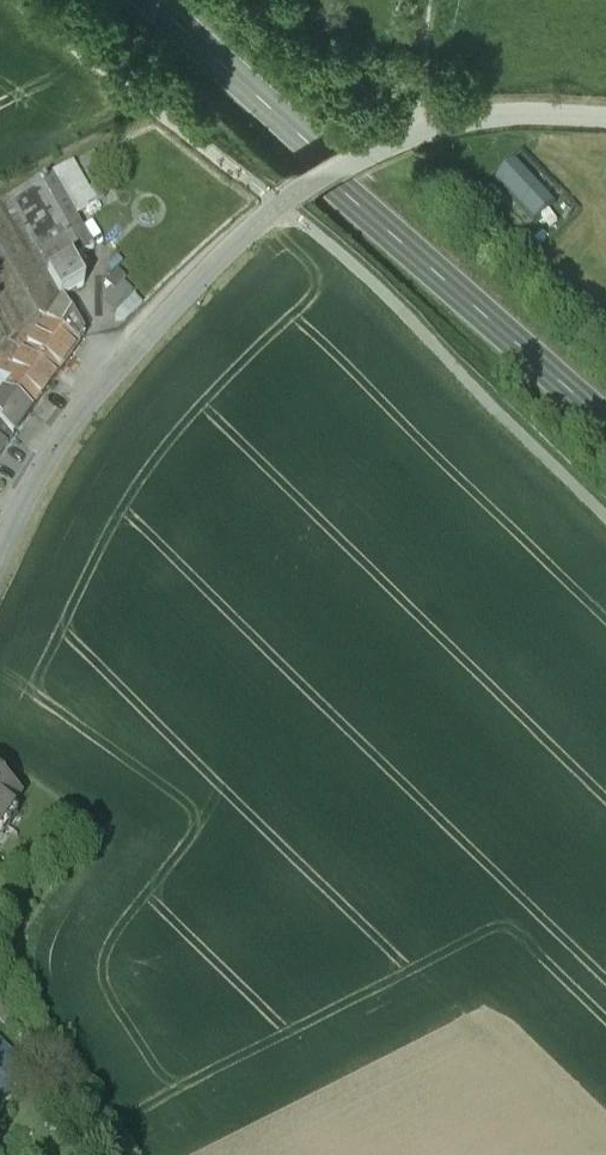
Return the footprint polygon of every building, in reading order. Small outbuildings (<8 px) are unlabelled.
[(96,154),(82,161),(94,183),(108,176),(96,154)] [(496,177),(536,219),(556,199),(517,158),(496,177)] [(45,177),(0,203),(0,303),(16,337),(10,340),(58,373),(84,336),(62,297),(85,285),(72,260),(94,248),(76,213),(96,203),(75,162),(45,177)] [(10,340),(0,353),(0,379),(7,385),(3,390),(31,410),(58,373),(10,340)] [(0,379),(0,425),(14,435),(31,410),(3,390),(7,385),(0,379)] [(0,435),(0,454),(9,442),(0,435)] [(16,815),(8,809),(17,795),(0,783),(0,838),(16,815)] [(27,1072),(0,1046),(0,1100),(27,1072)]
